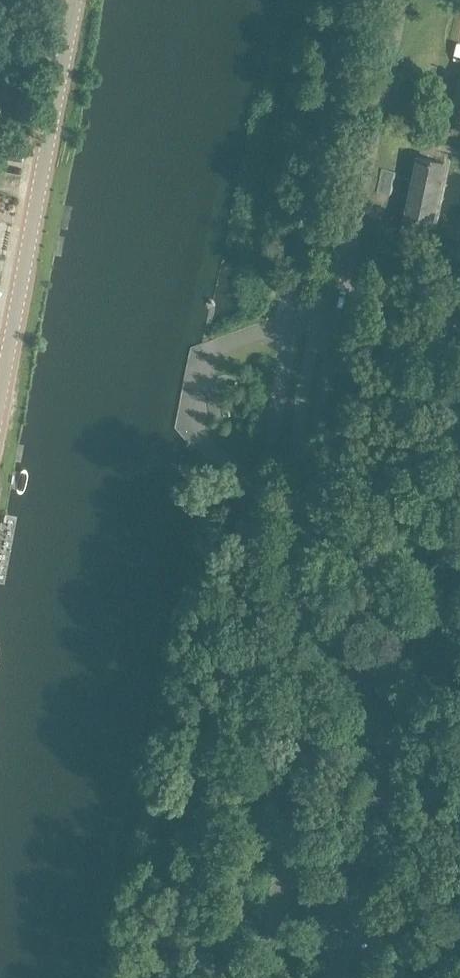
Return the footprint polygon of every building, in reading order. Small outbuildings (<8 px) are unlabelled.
[(445,162),(420,156),(407,217),(411,218),(408,231),(425,235),(428,221),(432,222),(445,162)]
